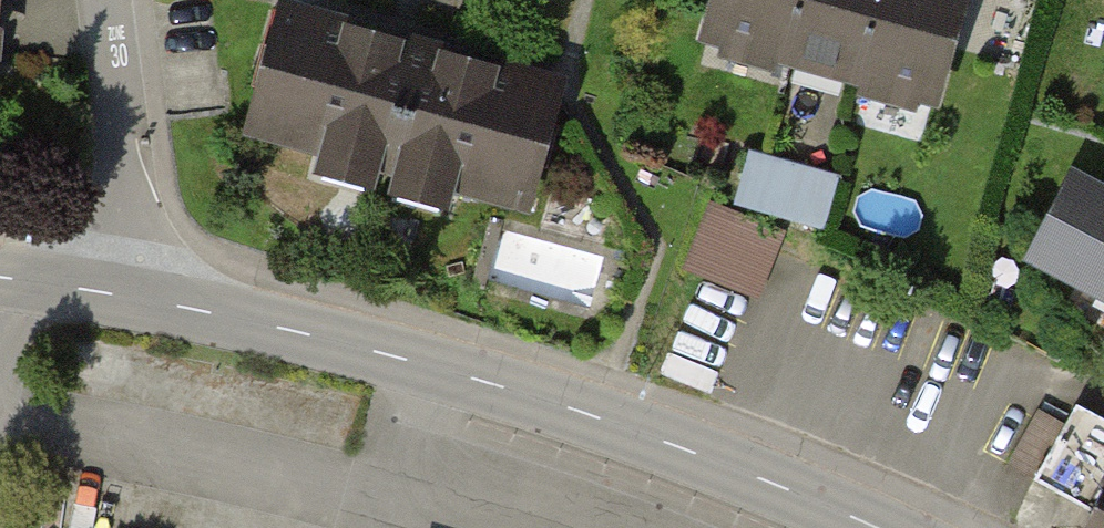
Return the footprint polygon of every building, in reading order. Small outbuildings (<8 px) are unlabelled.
[(708,33),(726,38),(721,53),(770,67),(775,51),(866,77),(862,91),(910,105),(915,89),(933,95),(960,0),(717,0),(708,33)] [(551,85),(287,11),(255,124),(520,198),(551,85)] [(832,182),(749,160),(738,200),(821,223),(832,182)] [(1074,178),(1033,255),(1103,292),(1103,194),(1074,178)] [(773,232),(711,208),(687,270),(749,294),(773,232)] [(1077,405),(1067,425),(1036,408),(1006,463),(1093,510),(1083,527),(1103,527),(1103,420),(1077,405)]
